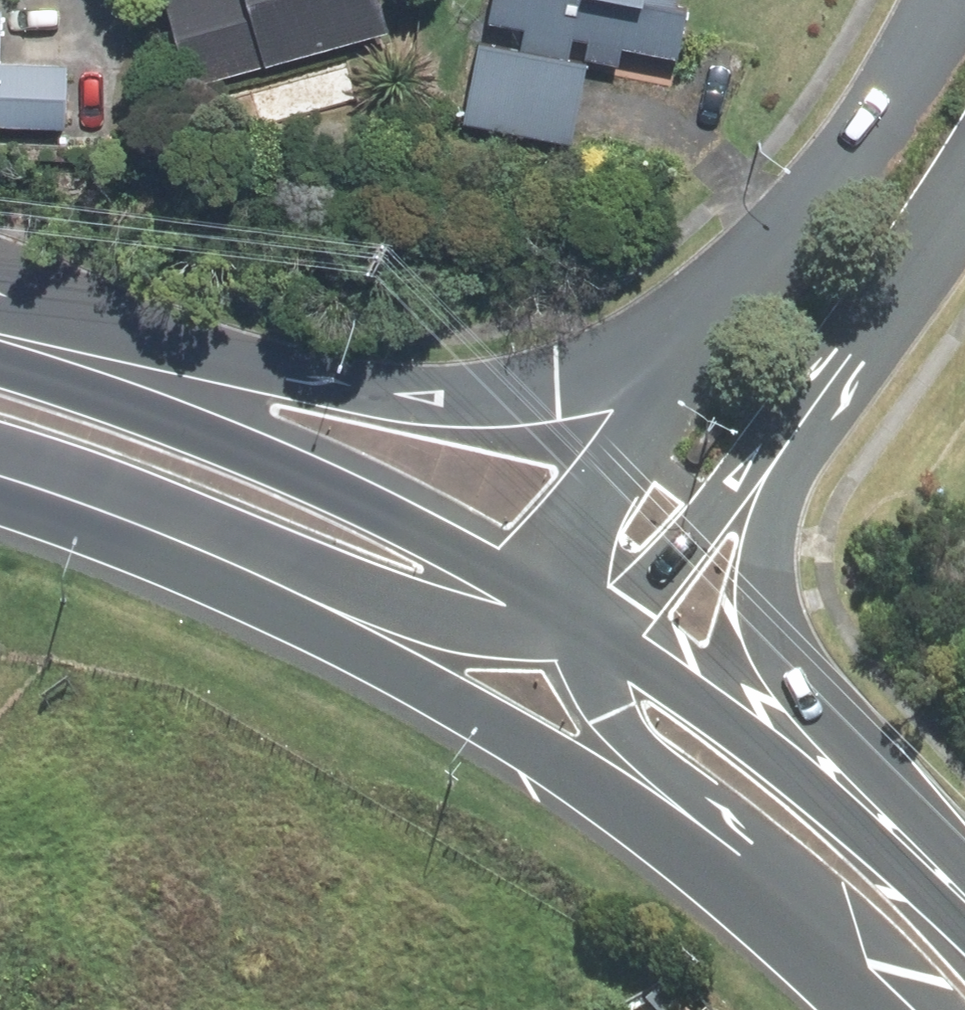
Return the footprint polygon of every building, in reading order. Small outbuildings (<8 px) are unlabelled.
[(189,90),(392,31),(383,0),(163,0),(189,90)] [(462,124),(576,146),(592,64),(620,69),(624,49),(677,60),(689,0),(492,0),(483,42),(479,41),(462,124)] [(68,131),(70,66),(2,64),(4,7),(0,7),(0,129),(68,131)]
